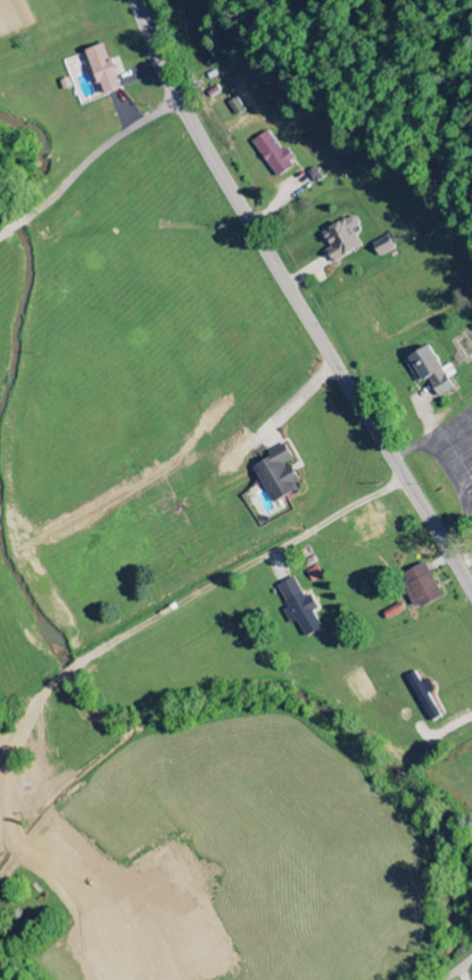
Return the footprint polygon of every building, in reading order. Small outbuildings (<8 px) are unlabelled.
[(83,50),(98,97),(118,90),(103,44),(83,50)] [(234,116),(243,112),(237,98),(227,102),(234,116)] [(251,140),(273,178),(293,166),(284,149),(279,152),(267,131),(251,140)] [(329,263),(359,247),(350,230),(358,226),(352,215),(318,233),(327,250),(323,252),(329,263)] [(368,246),(375,259),(394,249),(387,236),(368,246)] [(437,370),(427,345),(403,356),(416,384),(427,379),(435,399),(452,391),(447,379),(455,376),(449,365),(437,370)] [(268,502),(297,487),(286,464),(293,461),(285,444),(265,453),(268,458),(251,467),(268,502)] [(397,575),(412,610),(440,598),(425,563),(397,575)] [(303,599),(292,577),(275,586),(286,608),(282,610),(289,625),(296,622),(304,638),(321,629),(312,612),(316,610),(309,596),(303,599)] [(427,695),(433,691),(426,680),(419,683),(413,672),(404,677),(430,724),(440,719),(427,695)]
